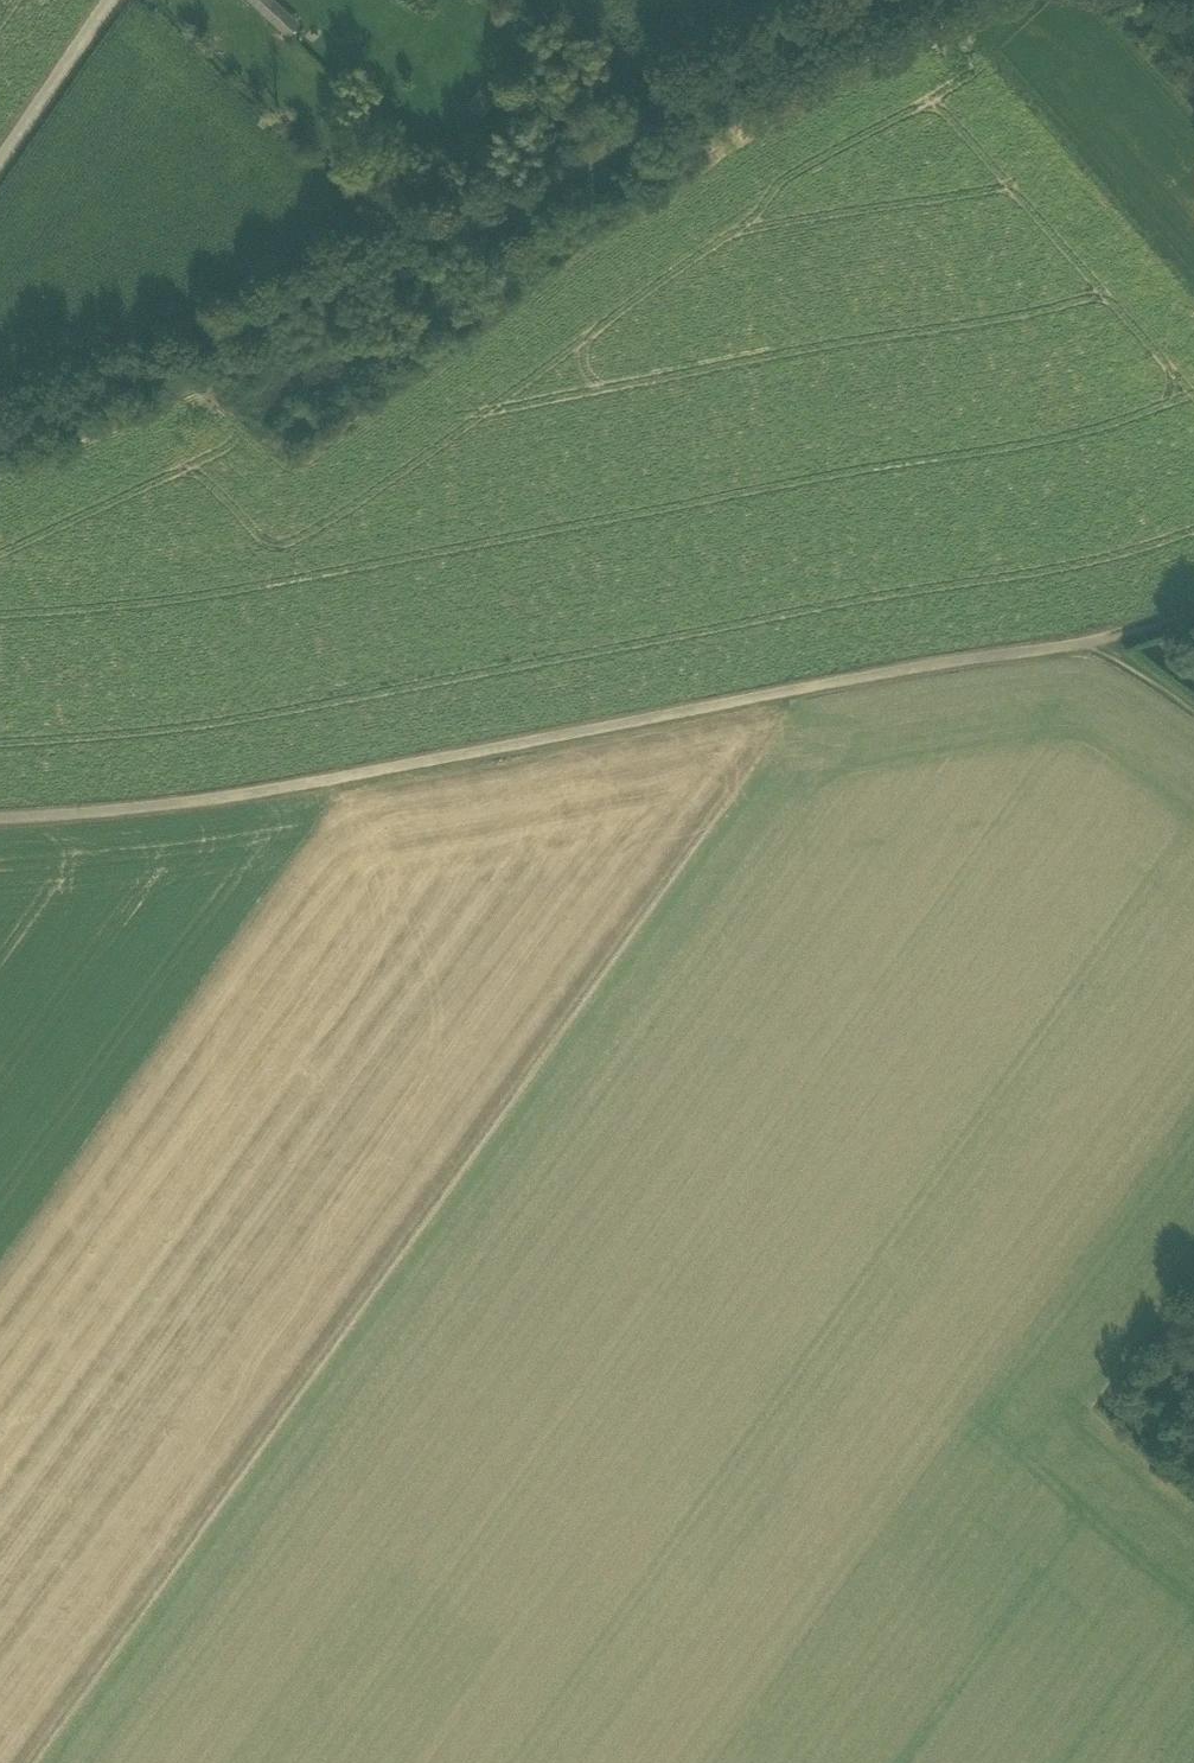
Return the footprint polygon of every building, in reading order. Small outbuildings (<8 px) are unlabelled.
[(272,21),(282,11),(282,10),(272,0),(250,0),(272,21)] [(282,11),(272,21),(286,34),(296,23),(282,11)]
